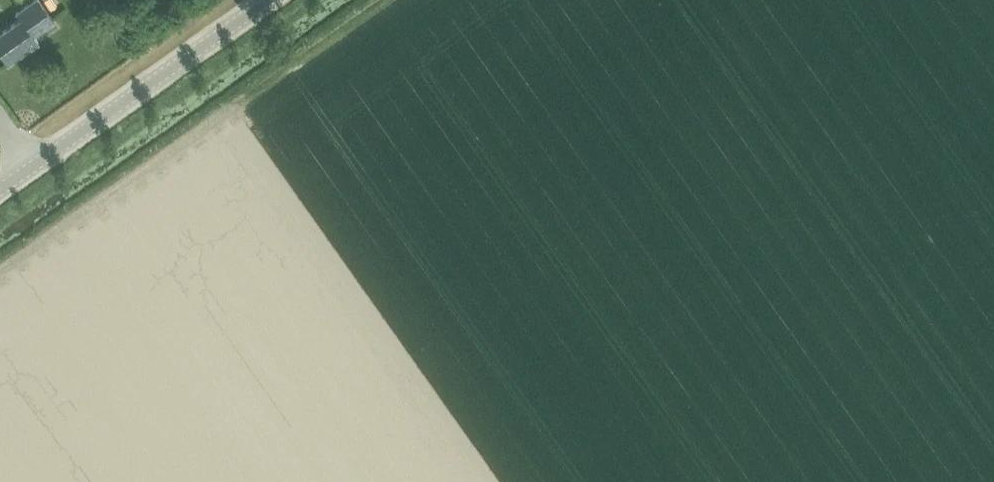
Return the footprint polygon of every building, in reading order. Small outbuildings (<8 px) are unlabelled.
[(38,42),(32,34),(53,20),(38,0),(33,0),(16,12),(20,19),(0,33),(0,54),(7,63),(38,42)]
